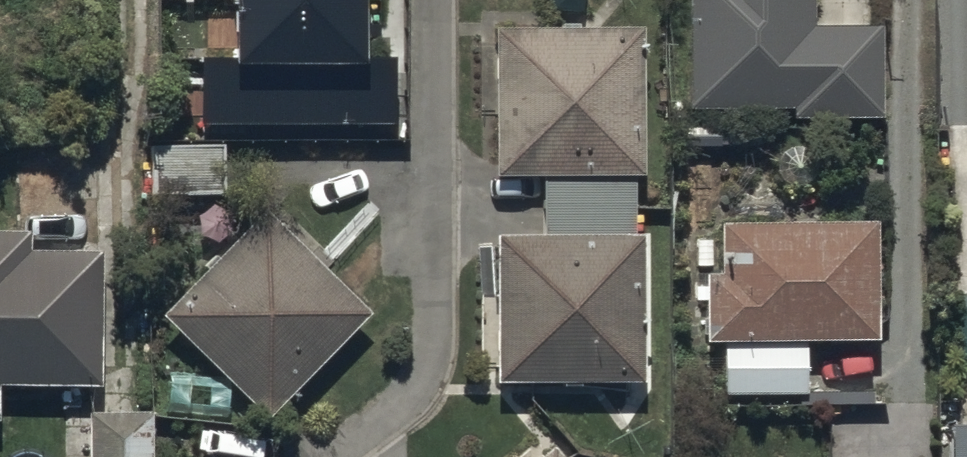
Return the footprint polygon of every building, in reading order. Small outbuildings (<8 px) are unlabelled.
[(208,123),(396,122),(396,58),(368,59),(368,0),(241,0),(241,57),(207,57),(208,123)] [(812,26),(812,0),(690,0),(691,105),(726,105),(726,116),(882,114),(881,25),(812,26)] [(544,230),(493,231),(495,380),(648,378),(647,229),(640,230),(639,173),(645,173),(644,22),(498,23),(500,174),(543,174),(544,230)] [(223,140),(152,142),(153,196),(224,194),(223,140)] [(164,314),(268,413),(368,308),(265,209),(164,314)] [(704,343),(875,341),(874,219),(721,221),(721,273),(704,273),(704,343)] [(98,379),(97,245),(30,245),(30,227),(0,227),(0,380),(98,379)] [(151,409),(84,410),(84,456),(151,456),(151,409)] [(952,423),(952,456),(966,456),(966,423),(952,423)] [(558,444),(543,456),(569,456),(558,444)]
